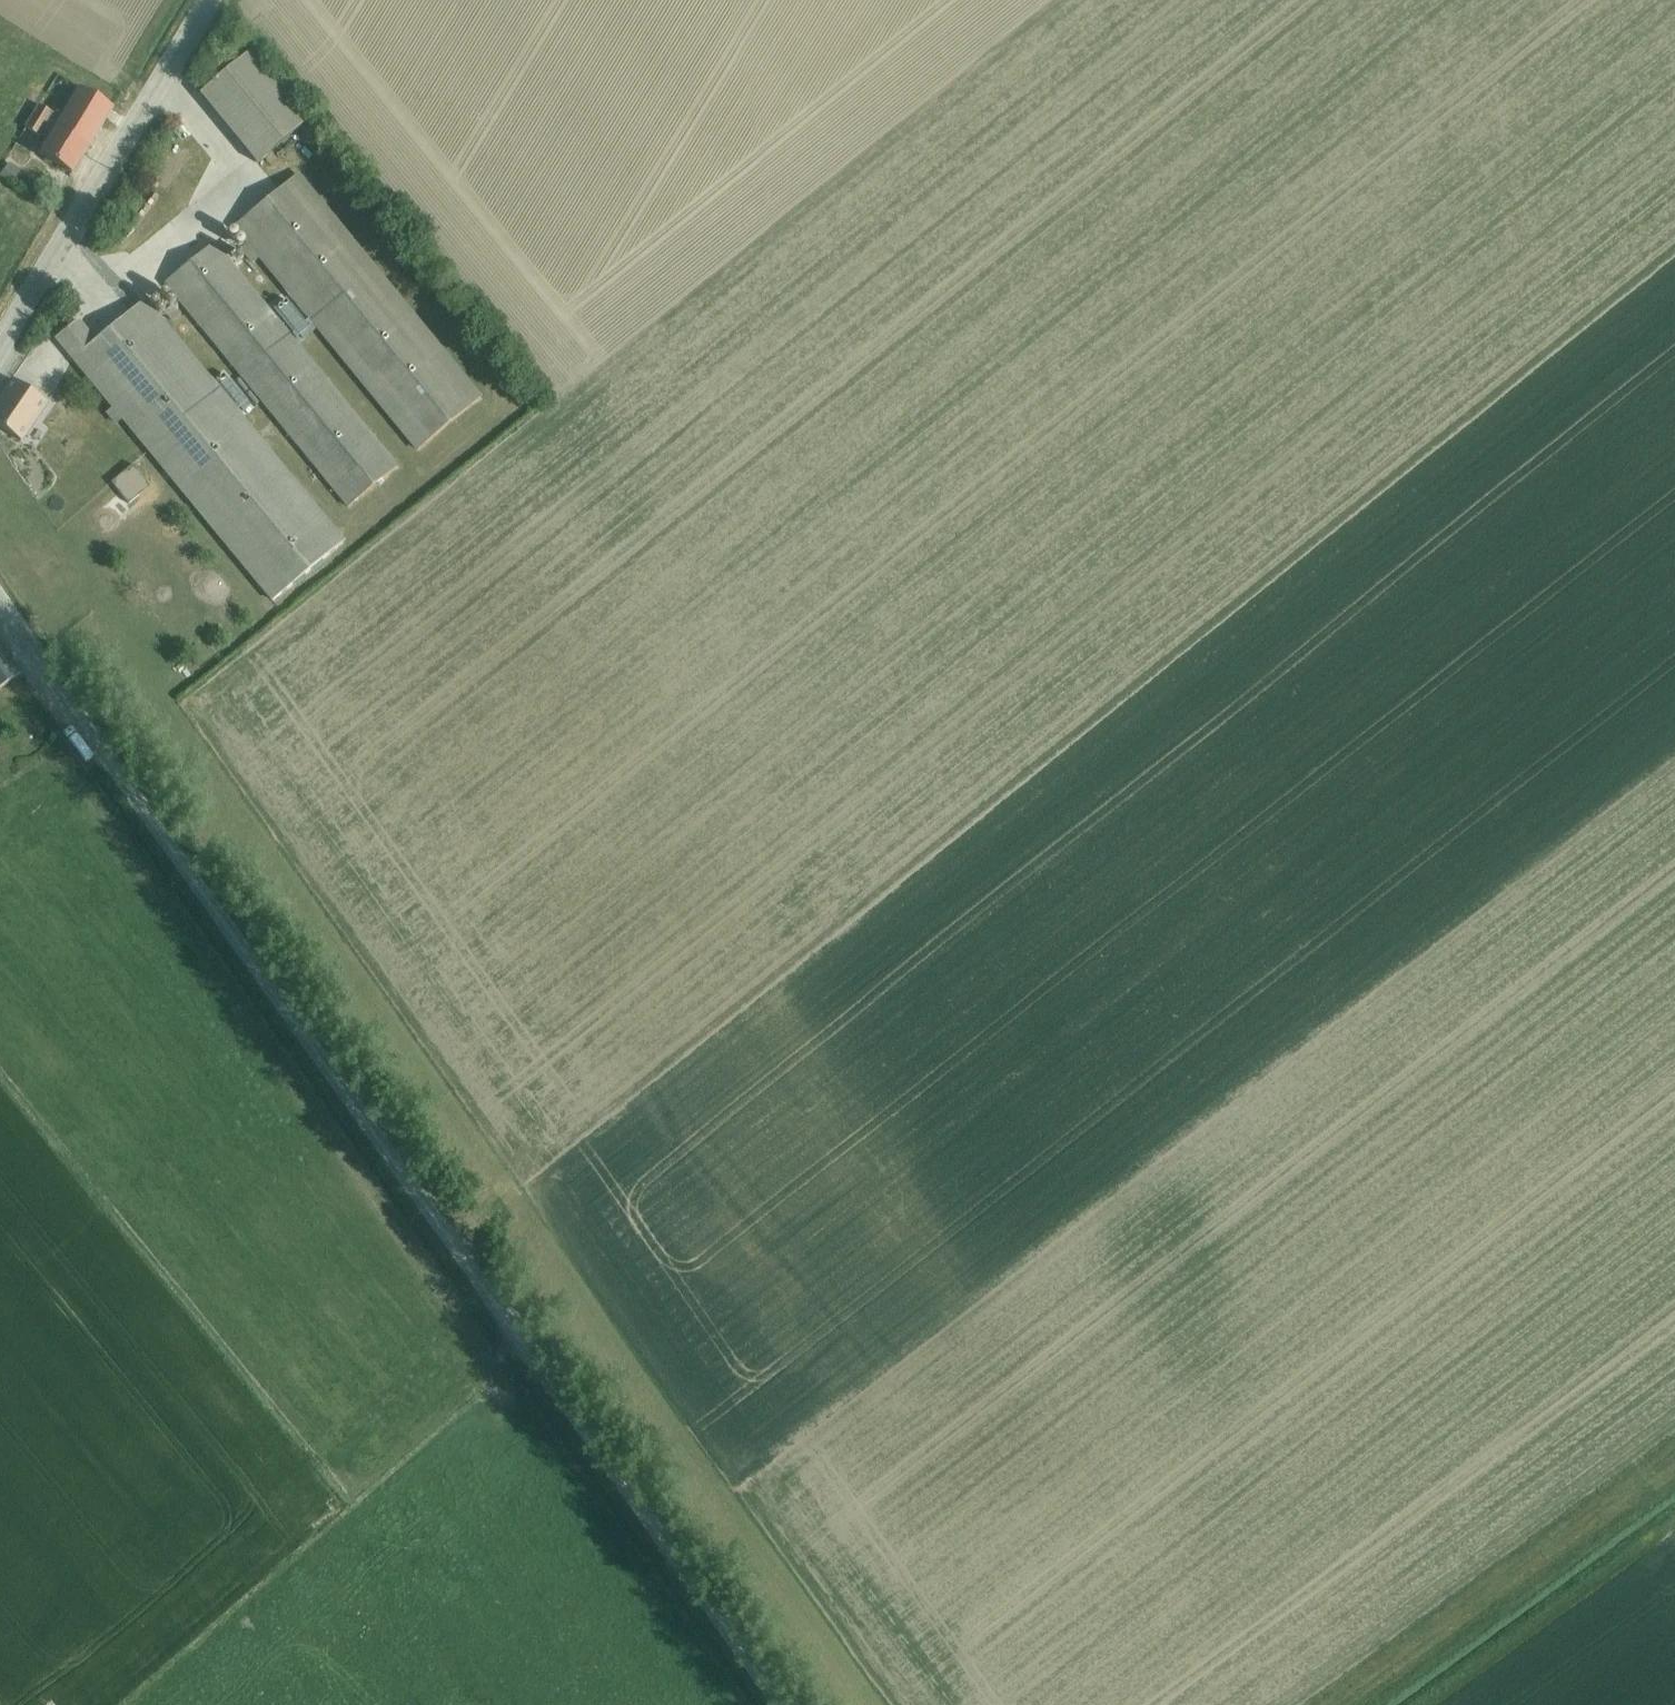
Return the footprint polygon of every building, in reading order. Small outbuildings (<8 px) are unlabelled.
[(252,53),(200,91),(256,165),(307,126),(252,53)] [(38,161),(66,178),(106,111),(78,95),(38,161)] [(45,138),(57,113),(37,104),(26,129),(45,138)] [(8,153),(16,168),(32,159),(23,144),(8,153)] [(472,408),(295,189),(235,237),(412,456),(472,408)] [(385,476),(209,258),(168,292),(344,510),(385,476)] [(338,550),(146,312),(102,348),(294,586),(338,550)] [(25,382),(0,417),(0,424),(22,440),(51,400),(25,382)] [(126,502),(149,484),(134,463),(110,481),(126,502)] [(104,507),(94,513),(105,532),(115,526),(104,507)]
